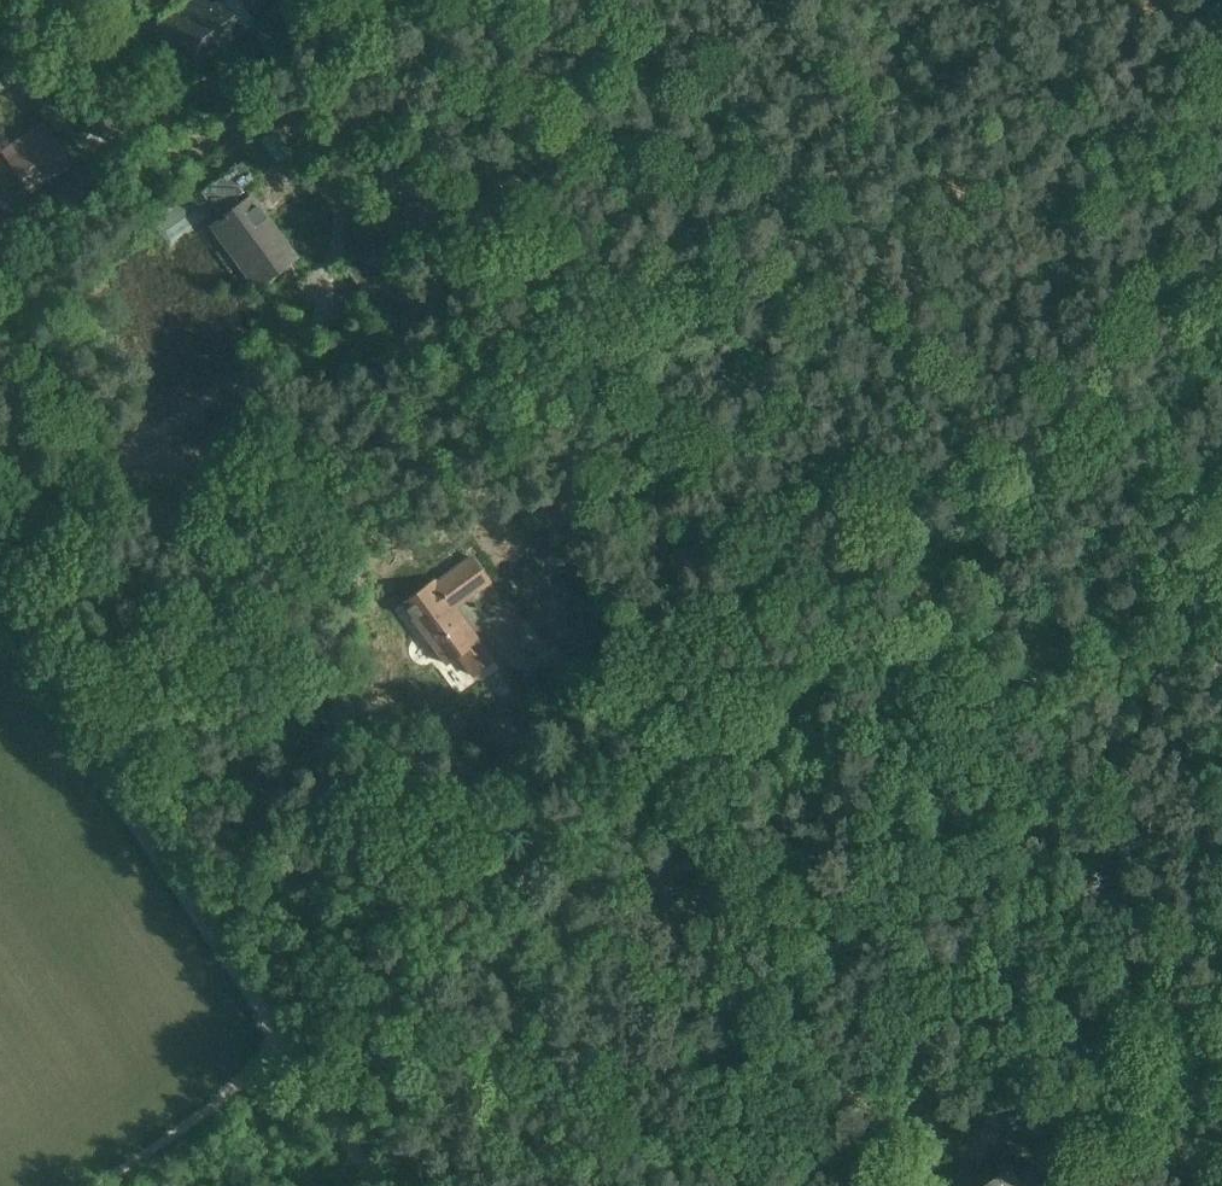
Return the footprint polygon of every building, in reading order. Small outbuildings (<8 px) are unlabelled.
[(215,3),(213,0),(193,0),(155,28),(171,52),(182,45),(182,46),(184,45),(197,62),(243,29),(222,0),(219,0),(215,3)] [(270,54),(290,40),(295,36),(293,33),(298,28),(283,8),(277,10),(274,7),(249,25),(270,54)] [(29,190),(69,164),(42,122),(0,150),(0,151),(6,160),(8,158),(29,190)] [(257,286),(295,258),(251,195),(249,196),(244,188),(253,181),(241,164),(201,192),(214,211),(216,210),(221,218),(212,224),(257,286)] [(178,185),(187,189),(197,183),(196,174),(188,169),(178,175),(178,185)] [(407,228),(375,252),(371,246),(343,266),(362,292),(389,272),(422,248),(407,228)] [(446,664),(458,655),(473,675),(493,660),(455,608),(490,582),(471,557),(436,583),(434,581),(402,604),(404,607),(396,613),(411,633),(419,627),(446,664)] [(577,626),(591,669),(615,660),(601,619),(577,626)] [(1013,1170),(987,1185),(1023,1185),(1013,1170)]
